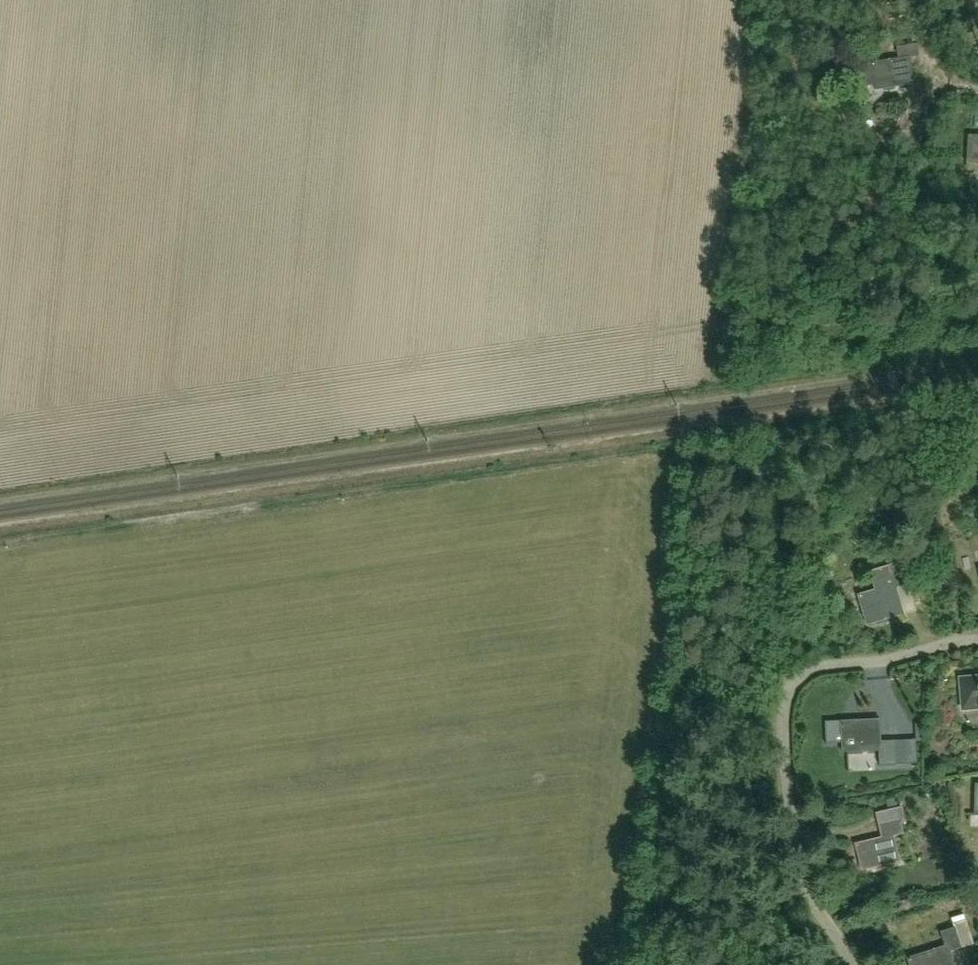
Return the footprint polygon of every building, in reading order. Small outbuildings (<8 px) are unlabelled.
[(898,48),(900,59),(862,66),(866,88),(876,86),(876,90),(914,84),(910,58),(920,56),(918,44),(898,48)] [(969,136),(967,162),(977,163),(977,137),(969,136)] [(901,564),(889,568),(871,573),(876,591),(859,596),(867,626),(904,616),(896,589),(907,586),(901,564)] [(961,680),(963,710),(977,709),(977,679),(961,680)] [(879,721),(843,723),(843,722),(825,723),(826,746),(842,745),(842,754),(878,753),(879,768),(895,767),(894,743),(880,743),(879,721)] [(899,861),(894,837),(903,834),(901,823),(880,827),(882,838),(856,844),(862,870),(899,861)] [(961,949),(955,929),(941,934),(946,948),(908,960),(909,964),(953,964),(949,953),(961,949)]
